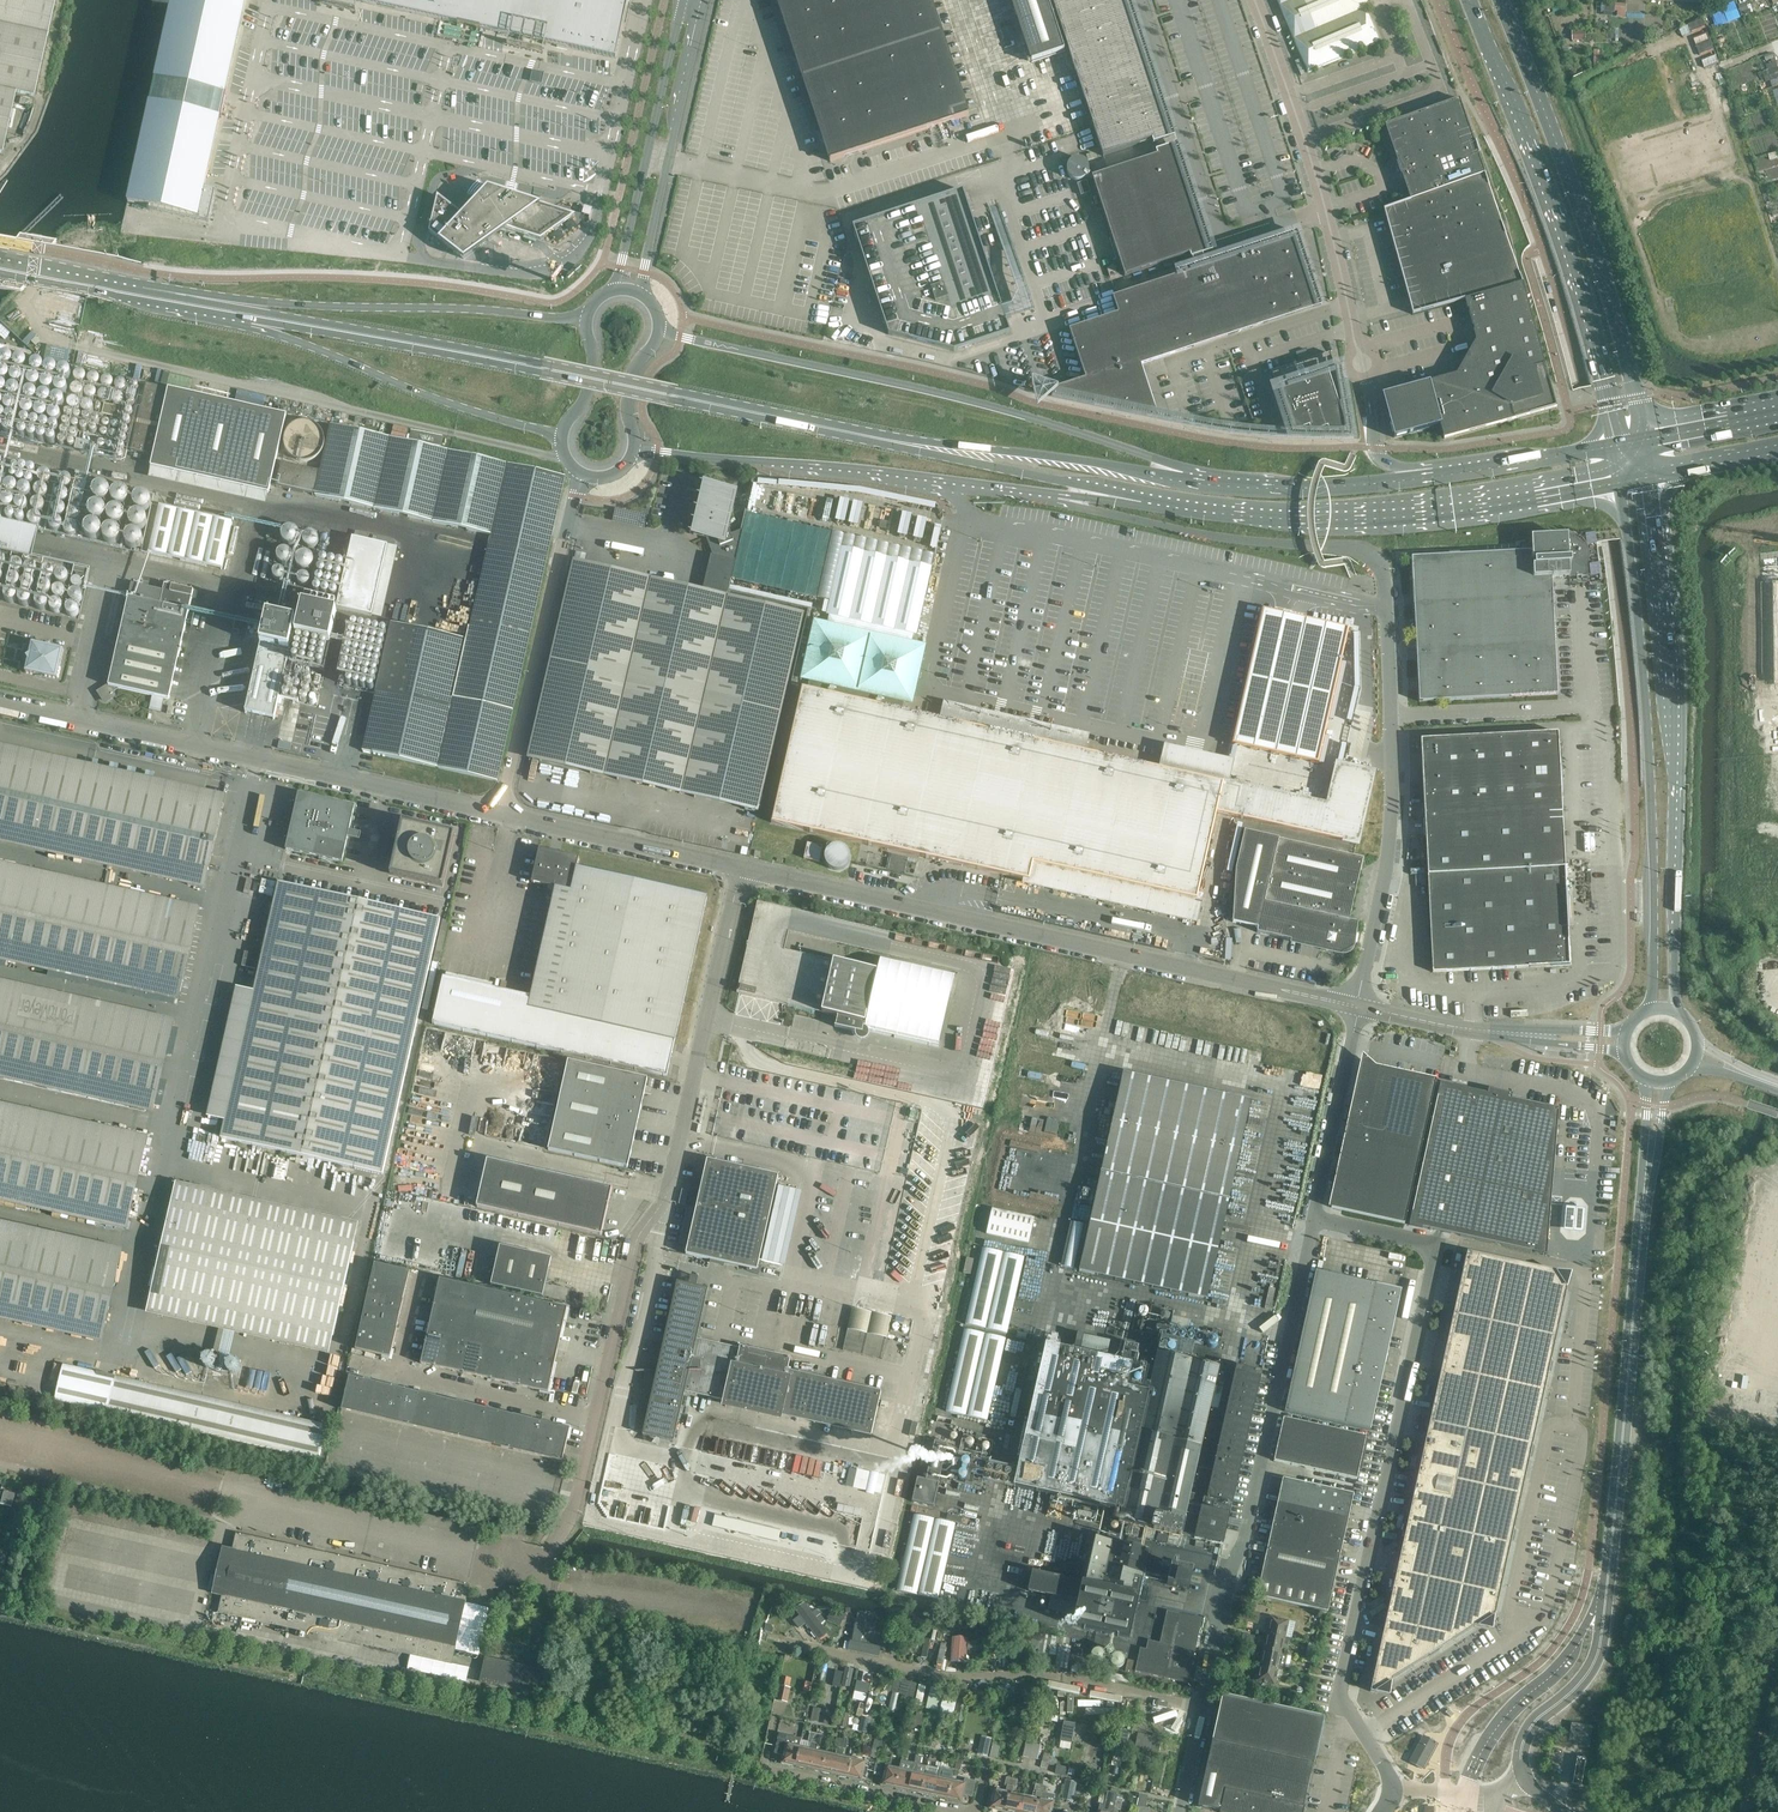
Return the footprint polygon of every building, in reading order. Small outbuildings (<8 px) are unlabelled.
[(2,154),(15,93),(33,97),(47,36),(55,0),(0,0),(0,153),(2,154)] [(128,202),(135,204),(136,204),(139,204),(141,205),(143,205),(145,206),(147,206),(149,207),(151,207),(150,211),(209,224),(210,217),(212,208),(214,199),(216,192),(204,189),(227,87),(246,0),(172,0),(170,9),(128,200),(128,202)] [(366,3),(437,19),(441,0),(350,0),(366,3)] [(437,19),(565,47),(574,49),(616,59),(629,0),(441,0),(437,19)] [(830,162),(969,116),(930,0),(777,0),(830,162)] [(1032,62),(1065,51),(1048,0),(1011,0),(1032,62)] [(1103,156),(1152,140),(1153,140),(1170,135),(1125,0),(1052,0),(1103,156)] [(1308,73),(1379,43),(1384,54),(1385,54),(1362,1),(1363,0),(1277,0),(1308,73)] [(1603,14),(1627,15),(1628,2),(1603,2),(1603,14)] [(1706,66),(1719,62),(1706,19),(1682,26),(1685,36),(1695,33),(1706,66)] [(1587,40),(1587,29),(1573,29),(1573,39),(1587,40)] [(1777,81),(1777,61),(1774,52),(1763,56),(1774,82),(1777,81)] [(1385,126),(1410,201),(1485,174),(1459,99),(1385,126)] [(1207,249),(1175,150),(1158,155),(1158,156),(1092,177),(1124,276),(1190,255),(1207,249)] [(1075,159),(1070,162),(1067,167),(1067,172),(1070,177),(1074,180),(1080,181),(1085,178),(1088,173),(1089,167),(1086,162),(1081,159),(1075,159)] [(902,172),(902,183),(922,183),(921,171),(902,172)] [(1489,186),(1485,175),(1411,203),(1384,210),(1413,314),(1465,300),(1522,284),(1521,281),(1517,267),(1509,235),(1505,235),(1502,224),(1504,222),(1497,203),(1489,186)] [(1077,184),(1081,196),(1090,193),(1087,181),(1077,184)] [(464,260),(493,239),(502,233),(506,230),(541,241),(576,216),(559,211),(502,192),(488,187),(472,204),(462,215),(437,196),(429,233),(464,260)] [(963,190),(852,227),(888,335),(954,352),(1010,333),(963,190)] [(1216,282),(1233,332),(1316,304),(1300,255),(1299,255),(1294,238),(1277,244),(1277,243),(1228,259),(1228,260),(1211,265),(1217,282),(1216,282)] [(1107,268),(1110,277),(1117,275),(1114,266),(1107,268)] [(1068,385),(1073,400),(1090,394),(1093,404),(1109,398),(1112,408),(1129,402),(1132,412),(1150,406),(1136,364),(1218,337),(1201,287),(1196,270),(1113,298),(1118,314),(1069,330),(1085,379),(1068,385)] [(1522,284),(1465,300),(1476,340),(1456,375),(1382,395),(1394,438),(1440,425),(1444,439),(1556,408),(1522,284)] [(1272,373),(1281,400),(1280,400),(1292,435),(1308,430),(1310,436),(1327,430),(1329,436),(1346,431),(1333,390),(1341,387),(1335,370),(1329,353),(1272,373)] [(75,380),(77,380),(80,380),(82,379),(83,377),(84,375),(84,373),(83,371),(81,369),(78,368),(76,369),(74,370),(73,372),(72,374),(72,376),(73,378),(75,380)] [(89,383),(91,384),(94,384),(96,383),(97,381),(98,379),(98,377),(97,374),(95,373),(93,372),(90,373),(88,374),(87,376),(86,378),(87,380),(88,382),(89,383)] [(103,387),(105,387),(108,387),(110,386),(111,384),(112,382),(112,380),(111,378),(109,376),(107,375),(104,376),(102,377),(101,379),(100,381),(100,383),(102,385),(103,387)] [(117,390),(119,391),(122,391),(124,390),(125,388),(126,386),(126,383),(125,381),(123,379),(121,379),(118,379),(116,380),(115,382),(114,384),(114,387),(115,389),(117,390)] [(73,394),(75,395),(77,395),(79,394),(81,392),(82,390),(81,387),(80,385),(78,384),(76,383),(74,383),(72,384),(70,386),(70,388),(70,391),(71,393),(73,394)] [(151,466),(267,493),(286,415),(146,383),(131,451),(153,456),(151,466)] [(86,397),(88,398),(91,398),(93,397),(94,395),(95,393),(95,391),(94,388),(92,387),(89,386),(87,387),(85,388),(84,390),(83,392),(83,394),(84,396),(86,397)] [(100,401),(102,401),(104,401),(106,400),(108,399),(109,396),(109,394),(107,392),(106,390),(103,390),(101,390),(99,391),(97,393),(97,395),(97,397),(98,399),(100,401)] [(114,404),(116,404),(119,404),(121,403),(122,401),(123,399),(123,397),(122,395),(120,393),(118,393),(115,393),(113,394),(112,396),(111,398),(111,400),(113,402),(114,404)] [(69,408),(71,408),(74,408),(76,407),(77,405),(78,403),(78,401),(77,399),(75,397),(73,396),(70,397),(68,398),(67,400),(66,402),(66,404),(67,406),(69,408)] [(83,411),(85,412),(87,411),(90,410),(91,409),(92,406),(92,404),(90,402),(89,400),(86,400),(84,400),(82,401),(80,403),(80,405),(80,407),(81,409),(83,411)] [(103,414),(109,415),(118,417),(120,408),(112,406),(105,404),(103,414)] [(292,458),(300,461),(308,461),(315,458),(321,453),(324,445),(324,438),(321,430),(316,424),(309,421),(301,421),(293,424),(287,429),(284,436),(284,444),(287,452),(292,458)] [(315,496),(491,535),(471,626),(469,625),(467,638),(392,621),(363,750),(498,780),(513,712),(565,478),(331,425),(315,496)] [(75,450),(88,453),(88,450),(90,444),(77,441),(75,450)] [(283,463),(278,487),(314,495),(319,471),(283,463)] [(16,481),(19,483),(22,483),(26,483),(28,481),(30,478),(31,475),(31,472),(29,469),(26,466),(22,465),(18,466),(15,468),(13,471),(13,475),(14,479),(16,481)] [(267,493),(151,466),(149,472),(148,476),(251,501),(265,504),(266,500),(267,493)] [(36,483),(39,484),(41,485),(44,484),(46,483),(47,480),(48,478),(47,475),(46,473),(43,471),(40,471),(38,471),(35,473),(34,475),(33,478),(34,481),(36,483)] [(57,489),(59,490),(62,490),(64,489),(66,488),(68,486),(68,483),(68,481),(67,478),(64,477),(61,476),(58,477),(56,478),(55,481),(54,484),(55,486),(57,489)] [(709,477),(695,483),(700,495),(691,536),(707,539),(712,553),(714,552),(713,556),(711,555),(703,590),(727,595),(735,560),(742,530),(730,534),(728,529),(737,490),(711,484),(709,477)] [(2,499),(5,498),(7,497),(9,494),(10,491),(9,488),(7,485),(4,483),(1,482),(0,482),(0,499),(2,499)] [(91,499),(94,500),(97,501),(100,500),(103,498),(105,495),(105,492),(105,489),(103,486),(100,483),(97,483),(93,483),(90,485),(88,489),(87,492),(88,496),(91,499)] [(14,501),(17,503),(20,503),(24,502),(26,500),(28,498),(28,495),(28,492),(26,489),(23,487),(20,486),(16,487),(13,489),(12,492),(11,495),(12,498),(14,501)] [(33,498),(36,500),(38,500),(41,499),(43,498),(44,496),(45,493),(44,491),(43,488),(40,486),(38,486),(35,486),(32,488),(31,491),(31,494),(31,496),(33,498)] [(109,503),(113,505),(116,505),(119,504),(121,502),(123,500),(124,497),(124,494),(122,490),(119,488),(115,487),(112,488),(108,490),(107,493),(106,496),(107,500),(109,503)] [(54,503),(56,504),(59,504),(61,504),(63,502),(65,500),(65,498),(65,495),(64,492),(61,491),(58,490),(55,491),(53,493),(52,495),(51,498),(52,501),(54,503)] [(131,508),(134,510),(137,510),(140,509),(143,508),(145,505),(146,502),(145,499),(144,496),(141,493),(137,492),(133,493),(130,495),(128,498),(128,502),(129,505),(131,508)] [(900,495),(899,500),(925,505),(926,500),(900,495)] [(30,512),(32,514),(35,514),(37,513),(39,512),(41,510),(41,507),(41,505),(39,502),(37,500),(34,500),(31,500),(29,502),(27,505),(27,507),(28,510),(30,512)] [(86,518),(89,520),(93,520),(96,520),(98,518),(100,515),(101,512),(101,509),(99,506),(96,503),(92,502),(89,503),(85,505),(83,508),(83,512),(84,515),(86,518)] [(51,517),(53,518),(56,518),(58,518),(60,516),(62,514),(62,512),(62,509),(60,506),(58,505),(55,504),(52,505),(50,507),(48,509),(48,512),(49,515),(51,517)] [(9,521),(12,522),(15,523),(18,522),(21,520),(22,518),(23,515),(23,511),(21,508),(18,506),(14,506),(11,507),(8,509),(6,512),(6,515),(7,518),(9,521)] [(105,522),(108,524),(112,524),(115,523),(117,521),(119,519),(120,516),(120,513),(118,509),(115,507),(111,506),(108,507),(104,509),(102,512),(102,516),(103,519),(105,522)] [(149,554),(222,569),(232,525),(232,522),(159,506),(149,554)] [(761,514),(746,511),(732,577),(826,598),(830,599),(841,547),(932,567),(935,553),(925,551),(909,547),(892,544),(877,540),(860,536),(842,532),(825,529),(810,525),(793,522),(780,519),(761,514)] [(127,528),(130,529),(134,530),(137,529),(139,527),(141,525),(142,522),(142,518),(140,515),(137,513),(133,512),(130,512),(126,515),(124,518),(124,521),(125,525),(127,528)] [(909,534),(911,513),(903,512),(901,534),(909,534)] [(27,526),(29,528),(32,528),(34,527),(36,526),(38,524),(38,521),(38,519),(37,516),(34,514),(31,514),(28,514),(26,516),(24,519),(24,521),(25,524),(27,526)] [(48,532),(51,533),(53,533),(56,533),(58,531),(59,529),(60,527),(59,524),(58,522),(55,520),(52,519),(49,520),(47,522),(46,524),(45,527),(46,530),(48,532)] [(82,537),(85,539),(88,539),(92,538),(94,536),(96,534),(97,531),(97,528),(95,524),(92,522),(88,521),(84,522),(81,524),(79,527),(79,530),(80,534),(82,537)] [(101,541),(104,543),(107,543),(110,542),(113,540),(115,538),(116,535),(115,532),(114,528),(111,526),(107,525),(103,526),(100,528),(98,531),(98,535),(99,538),(101,541)] [(123,546),(126,548),(129,548),(132,547),(135,546),(137,543),(137,540),(137,537),(135,533),(132,531),(129,530),(125,531),(122,533),(120,536),(119,540),(120,543),(123,546)] [(283,542),(283,554),(301,555),(301,556),(311,556),(312,545),(318,546),(319,535),(306,534),(306,541),(299,541),(299,543),(283,542)] [(1555,538),(1551,541),(1549,544),(1547,547),(1546,551),(1546,554),(1545,554),(1545,555),(1553,555),(1553,559),(1533,560),(1533,551),(1412,557),(1419,702),(1558,695),(1552,578),(1569,577),(1569,565),(1571,565),(1571,559),(1577,558),(1578,565),(1577,565),(1583,571),(1584,570),(1583,570),(1587,565),(1589,559),(1589,553),(1587,547),(1584,542),(1580,538),(1575,535),(1569,534),(1564,534),(1559,535),(1555,538)] [(372,616),(387,546),(352,538),(336,608),(372,616)] [(1050,731),(1050,732),(1033,728),(996,720),(980,717),(981,716),(979,716),(979,717),(980,717),(978,728),(902,711),(904,700),(910,701),(922,648),(911,645),(913,639),(914,635),(917,635),(932,567),(841,547),(830,599),(826,615),(829,615),(828,619),(827,626),(816,624),(771,824),(1020,880),(1029,882),(1033,863),(1196,900),(1216,813),(1228,815),(1357,844),(1373,773),(1337,766),(1328,806),(1228,784),(1157,768),(1047,743),(1050,732),(1051,733),(1051,731),(1050,731)] [(651,578),(573,558),(524,757),(603,776),(651,578)] [(6,575),(8,576),(11,576),(13,576),(15,574),(17,572),(17,570),(17,567),(15,565),(13,563),(10,562),(7,563),(5,565),(3,567),(3,570),(4,573),(6,575)] [(21,578),(23,579),(26,580),(28,579),(30,578),(32,575),(32,573),(32,571),(30,568),(28,566),(25,566),(22,566),(20,568),(18,571),(18,573),(19,576),(21,578)] [(37,582),(40,583),(42,583),(45,583),(47,581),(48,579),(49,577),(48,574),(47,572),(44,570),(42,569),(39,570),(36,572),(35,574),(35,577),(35,580),(37,582)] [(3,589),(5,591),(8,591),(10,590),(12,589),(14,587),(14,584),(14,582),(12,579),(10,577),(7,577),(4,577),(2,579),(0,582),(0,585),(1,587),(3,589)] [(703,590),(651,578),(603,776),(680,793),(727,595),(703,590)] [(17,593),(20,594),(22,594),(25,594),(27,592),(28,590),(29,588),(28,585),(27,583),(24,581),(21,580),(19,581),(16,583),(15,585),(14,588),(15,591),(17,593)] [(100,698),(103,700),(107,701),(111,700),(114,696),(113,692),(118,688),(169,700),(170,698),(179,657),(189,614),(189,611),(160,604),(164,590),(132,583),(119,640),(108,687),(104,687),(101,690),(99,694),(100,698)] [(34,597),(37,598),(39,598),(42,597),(44,596),(45,594),(46,591),(45,589),(44,586),(42,585),(39,584),(36,585),(33,586),(32,589),(32,592),(32,594),(34,597)] [(50,599),(53,600),(55,601),(58,600),(60,598),(61,596),(62,594),(61,591),(60,589),(57,587),(54,587),(51,587),(49,589),(48,591),(47,594),(48,597),(50,599)] [(2,605),(4,605),(7,604),(9,603),(10,601),(11,598),(10,596),(9,593),(6,592),(3,591),(0,592),(0,604),(2,605)] [(67,603),(69,605),(72,605),(74,604),(76,603),(78,600),(78,598),(78,596),(76,593),(74,591),(71,591),(68,591),(66,593),(64,596),(64,598),(65,601),(67,603)] [(104,635),(112,637),(122,593),(114,592),(104,635)] [(14,607),(17,608),(19,609),(22,608),(24,606),(25,604),(26,602),(25,599),(24,597),(21,595),(18,594),(15,595),(13,597),(12,599),(11,602),(12,605),(14,607)] [(805,614),(727,595),(680,793),(759,812),(805,614)] [(31,611),(33,612),(36,612),(38,611),(40,610),(42,608),(42,605),(42,603),(41,600),(38,599),(35,598),(32,599),(30,600),(28,603),(28,606),(29,608),(31,611)] [(47,613),(50,615),(52,615),(55,614),(57,613),(58,611),(59,608),(58,606),(57,603),(54,601),(51,601),(49,601),(46,603),(45,606),(44,608),(45,611),(47,613)] [(63,617),(66,618),(68,619),(71,618),(73,616),(74,614),(75,612),(75,609),(73,607),(71,605),(68,604),(65,605),(62,607),(61,609),(61,612),(62,615),(63,617)] [(306,669),(287,665),(296,623),(283,619),(285,610),(269,606),(245,713),(275,720),(279,699),(298,703),(306,669)] [(1264,606),(1233,742),(1317,761),(1349,624),(1264,606)] [(250,635),(258,637),(260,628),(252,626),(251,630),(250,635)] [(32,643),(29,655),(26,657),(28,660),(25,672),(34,674),(38,672),(46,674),(48,678),(57,680),(64,650),(32,643)] [(302,707),(296,735),(335,744),(342,716),(302,707)] [(1421,740),(1428,874),(1565,867),(1558,733),(1421,740)] [(1228,784),(1233,759),(1197,751),(1163,744),(1157,768),(1228,784)] [(72,859),(204,889),(225,796),(88,765),(0,745),(0,843),(72,859)] [(286,850),(342,862),(355,806),(298,794),(286,850)] [(402,823),(390,875),(442,887),(454,834),(402,823)] [(1233,922),(1258,928),(1257,933),(1292,941),(1293,936),(1343,947),(1363,858),(1244,831),(1236,869),(1233,922)] [(820,859),(824,860),(827,866),(832,870),(838,871),(845,869),(849,864),(850,858),(848,851),(844,847),(837,845),(831,847),(826,851),(822,850),(823,847),(807,843),(804,859),(819,862),(820,859)] [(550,854),(550,851),(539,849),(532,883),(555,888),(531,997),(443,977),(433,1024),(667,1077),(669,1068),(707,897),(577,868),(579,858),(558,853),(558,856),(550,854)] [(898,858),(896,869),(905,870),(907,860),(898,858)] [(31,968),(179,1001),(200,908),(53,874),(0,862),(0,961),(31,968)] [(1191,922),(1196,900),(1033,863),(1029,882),(1020,880),(1019,884),(1191,922)] [(1565,867),(1428,874),(1433,972),(1570,965),(1565,867)] [(261,892),(275,894),(277,880),(263,879),(261,892)] [(221,1138),(382,1175),(441,920),(279,883),(254,991),(224,1122),(221,1138)] [(746,946),(736,993),(786,1005),(821,1013),(833,961),(783,950),(787,930),(908,957),(911,945),(913,936),(873,927),(822,916),(790,909),(756,901),(746,946)] [(245,953),(242,967),(259,971),(262,957),(245,953)] [(821,1013),(837,1017),(835,1027),(835,1026),(834,1027),(862,1033),(863,1033),(862,1033),(864,1023),(865,1023),(876,971),(833,961),(832,964),(833,964),(822,1010),(821,1013)] [(0,981),(0,1079),(154,1113),(175,1020),(0,981)] [(254,991),(235,986),(205,1118),(224,1122),(254,991)] [(568,1061),(561,1091),(641,1109),(648,1079),(568,1061)] [(1362,1066),(1347,1137),(1420,1153),(1436,1082),(1362,1066)] [(1123,1073),(1079,1271),(1207,1300),(1251,1101),(1123,1073)] [(1422,1228),(1534,1252),(1547,1255),(1548,1241),(1558,1122),(1559,1109),(1546,1106),(1512,1099),(1513,1094),(1488,1089),(1487,1093),(1453,1086),(1440,1083),(1437,1096),(1438,1096),(1412,1212),(1409,1225),(1422,1228)] [(561,1091),(555,1120),(634,1138),(641,1109),(561,1091)] [(127,1230),(131,1212),(132,1211),(144,1157),(144,1156),(148,1137),(0,1104),(0,1202),(127,1230)] [(628,1168),(634,1138),(555,1120),(548,1150),(628,1168)] [(1347,1137),(1339,1172),(1412,1188),(1420,1153),(1347,1137)] [(476,1207),(601,1235),(612,1188),(487,1159),(476,1207)] [(686,1254),(710,1260),(709,1263),(710,1263),(710,1262),(723,1265),(723,1266),(724,1266),(724,1263),(747,1268),(746,1270),(759,1275),(762,1266),(758,1265),(778,1175),(707,1159),(700,1190),(696,1189),(695,1202),(697,1203),(686,1254)] [(1412,1188),(1339,1172),(1331,1208),(1405,1224),(1412,1188)] [(780,1178),(779,1184),(793,1187),(794,1181),(780,1178)] [(874,1266),(885,1269),(905,1181),(894,1179),(874,1266)] [(175,1182),(145,1312),(222,1330),(233,1332),(327,1354),(357,1224),(175,1182)] [(762,1261),(785,1266),(802,1191),(778,1186),(762,1261)] [(1578,1206),(1578,1196),(1567,1196),(1567,1205),(1578,1206)] [(1585,1230),(1586,1207),(1566,1206),(1565,1230),(1585,1230)] [(1034,1218),(992,1208),(986,1234),(1028,1243),(1034,1218)] [(102,1342),(106,1324),(106,1323),(123,1249),(0,1222),(0,1320),(102,1342)] [(500,1247),(491,1286),(543,1297),(549,1298),(567,1302),(570,1289),(552,1285),(552,1286),(546,1285),(552,1258),(500,1247)] [(966,1324),(1007,1334),(1024,1258),(983,1248),(966,1324)] [(1467,1252),(1459,1287),(1563,1309),(1562,1309),(1566,1293),(1567,1292),(1563,1291),(1567,1277),(1552,1273),(1553,1271),(1467,1252)] [(963,1273),(970,1274),(973,1260),(967,1258),(963,1273)] [(375,1264),(371,1279),(406,1287),(407,1285),(406,1285),(409,1272),(375,1264)] [(1315,1271),(1285,1412),(1367,1430),(1370,1431),(1385,1362),(1388,1363),(1389,1357),(1387,1356),(1401,1290),(1315,1271)] [(664,1364),(665,1365),(665,1371),(639,1371),(639,1372),(645,1372),(645,1404),(649,1405),(643,1435),(674,1442),(685,1392),(727,1401),(727,1403),(871,1436),(881,1391),(788,1370),(790,1358),(753,1349),(740,1346),(739,1348),(697,1338),(708,1289),(697,1286),(699,1277),(691,1275),(689,1284),(677,1282),(662,1347),(665,1348),(665,1360),(664,1360),(663,1361),(663,1363),(664,1364)] [(371,1279),(368,1293),(403,1301),(406,1287),(371,1279)] [(462,1304),(466,1285),(440,1279),(435,1298),(462,1304)] [(1077,1286),(1091,1289),(1093,1282),(1078,1279),(1077,1286)] [(523,1356),(537,1359),(555,1363),(567,1308),(466,1285),(462,1304),(453,1340),(467,1343),(481,1347),(495,1350),(509,1353),(523,1356)] [(1459,1287),(1452,1320),(1555,1343),(1556,1343),(1555,1342),(1558,1327),(1559,1327),(1559,1326),(1558,1325),(1562,1310),(1563,1310),(1563,1309),(1459,1287)] [(1265,1309),(1271,1310),(1275,1289),(1269,1288),(1265,1309)] [(368,1293),(365,1307),(400,1315),(400,1313),(403,1301),(368,1293)] [(453,1340),(462,1304),(435,1298),(427,1334),(439,1337),(453,1340)] [(1131,1330),(1166,1338),(1169,1326),(1170,1326),(1174,1311),(1137,1302),(1131,1330)] [(365,1307),(362,1321),(396,1329),(400,1315),(365,1307)] [(848,1329),(887,1338),(891,1317),(853,1308),(848,1329)] [(591,1319),(600,1322),(602,1314),(593,1312),(591,1319)] [(1452,1320),(1445,1354),(1548,1377),(1548,1376),(1547,1376),(1551,1360),(1552,1361),(1552,1359),(1551,1359),(1554,1343),(1555,1344),(1555,1343),(1452,1320)] [(396,1329),(362,1321),(355,1349),(390,1357),(394,1341),(396,1329)] [(1170,1328),(1167,1338),(1203,1346),(1205,1336),(1170,1328)] [(987,1421),(1005,1339),(964,1330),(946,1411),(987,1421)] [(439,1337),(427,1334),(421,1364),(433,1366),(439,1337)] [(447,1369),(453,1340),(439,1337),(433,1366),(447,1369)] [(1191,1359),(1194,1344),(1161,1337),(1158,1351),(1191,1359)] [(448,1370),(461,1372),(467,1343),(453,1340),(447,1369),(448,1369),(448,1370)] [(1120,1342),(1117,1358),(1136,1362),(1139,1346),(1120,1342)] [(461,1372),(475,1375),(481,1347),(467,1343),(461,1372)] [(1046,1344),(1014,1487),(1122,1511),(1120,1522),(1153,1529),(1153,1530),(1159,1532),(1157,1542),(1167,1544),(1169,1534),(1181,1536),(1185,1515),(1188,1516),(1191,1505),(1188,1505),(1209,1408),(1218,1410),(1222,1388),(1214,1386),(1219,1366),(1158,1352),(1149,1392),(1127,1388),(1133,1364),(1046,1344)] [(476,1376),(489,1379),(495,1350),(481,1347),(475,1375),(476,1376)] [(489,1379),(503,1382),(509,1353),(495,1350),(489,1379)] [(504,1382),(517,1385),(523,1356),(509,1353),(503,1382),(504,1382)] [(1445,1354),(1437,1388),(1541,1411),(1541,1410),(1540,1410),(1543,1394),(1544,1394),(1544,1393),(1547,1377),(1548,1377),(1445,1354)] [(207,1355),(203,1357),(201,1361),(201,1365),(204,1368),(208,1369),(212,1367),(215,1364),(214,1359),(211,1356),(207,1355)] [(517,1385),(531,1388),(537,1359),(523,1356),(517,1385)] [(537,1359),(531,1388),(532,1388),(532,1389),(547,1392),(555,1363),(537,1359)] [(228,1362),(226,1366),(226,1370),(228,1374),(232,1375),(236,1374),(239,1370),(239,1366),(236,1362),(232,1361),(228,1362)] [(56,1400),(318,1461),(326,1424),(63,1364),(56,1400)] [(1195,1517),(1199,1518),(1194,1538),(1206,1541),(1205,1542),(1212,1543),(1212,1542),(1218,1544),(1223,1545),(1230,1514),(1232,1503),(1233,1503),(1262,1373),(1236,1367),(1207,1497),(1204,1497),(1202,1508),(1198,1507),(1195,1517)] [(342,1410),(356,1413),(363,1380),(350,1376),(342,1410)] [(356,1413),(370,1416),(377,1383),(376,1383),(363,1380),(356,1413)] [(370,1416),(384,1420),(391,1386),(377,1383),(370,1416)] [(384,1420),(398,1423),(405,1389),(404,1389),(404,1390),(391,1386),(384,1420)] [(1437,1388),(1430,1421),(1533,1444),(1533,1443),(1536,1428),(1537,1428),(1537,1427),(1536,1427),(1540,1411),(1541,1411),(1437,1388)] [(398,1423),(412,1426),(419,1393),(405,1389),(398,1423)] [(412,1426),(426,1429),(433,1396),(432,1396),(419,1393),(412,1426)] [(426,1429),(440,1433),(447,1399),(433,1396),(426,1429)] [(440,1433),(463,1438),(471,1405),(470,1404),(470,1405),(447,1399),(440,1433)] [(463,1438),(477,1441),(485,1408),(471,1405),(463,1438)] [(477,1441),(491,1445),(499,1411),(498,1411),(498,1412),(485,1408),(477,1441)] [(491,1445),(505,1448),(513,1415),(499,1411),(491,1445)] [(505,1448),(519,1451),(527,1418),(526,1418),(513,1415),(505,1448)] [(519,1451),(533,1455),(540,1421),(527,1418),(519,1451)] [(1274,1461),(1357,1479),(1366,1436),(1283,1418),(1274,1461)] [(554,1425),(540,1421),(533,1455),(548,1458),(556,1425),(554,1424),(554,1425)] [(1430,1421),(1422,1455),(1526,1478),(1526,1477),(1525,1477),(1529,1461),(1529,1462),(1530,1460),(1529,1460),(1532,1445),(1533,1445),(1533,1444),(1430,1421)] [(562,1461),(570,1428),(556,1425),(548,1458),(559,1461),(562,1461)] [(966,1446),(967,1447),(969,1447),(970,1446),(972,1445),(972,1443),(972,1442),(972,1440),(970,1439),(969,1438),(967,1438),(966,1439),(965,1440),(964,1442),(964,1443),(964,1445),(966,1446)] [(926,1480),(917,1479),(912,1502),(934,1507),(939,1482),(947,1449),(948,1445),(934,1442),(926,1480)] [(947,1449),(939,1482),(955,1485),(956,1482),(981,1488),(983,1481),(1002,1486),(1011,1488),(1016,1469),(1006,1467),(962,1457),(963,1453),(947,1449)] [(1422,1455),(1408,1523),(1511,1545),(1510,1545),(1514,1529),(1515,1529),(1515,1528),(1514,1528),(1517,1512),(1518,1512),(1519,1511),(1518,1511),(1521,1495),(1522,1495),(1522,1494),(1521,1494),(1525,1478),(1526,1478),(1422,1455)] [(620,1501),(664,1511),(667,1499),(662,1498),(667,1475),(632,1467),(626,1495),(621,1494),(620,1501)] [(1283,1478),(1257,1596),(1328,1612),(1354,1494),(1283,1478)] [(13,1505),(15,1492),(3,1490),(1,1503),(13,1505)] [(955,1524),(914,1515),(897,1591),(938,1600),(955,1524)] [(1408,1523),(1400,1556),(1504,1579),(1504,1578),(1503,1578),(1506,1563),(1507,1563),(1507,1562),(1507,1561),(1510,1546),(1511,1546),(1511,1545),(1408,1523)] [(635,1534),(653,1538),(654,1531),(636,1527),(635,1534)] [(470,1585),(236,1533),(233,1549),(223,1547),(212,1595),(222,1597),(219,1613),(452,1664),(470,1585)] [(1048,1610),(1075,1616),(1072,1626),(1130,1639),(1139,1599),(1146,1601),(1150,1585),(1142,1583),(1149,1551),(1095,1539),(1085,1583),(1032,1571),(1028,1591),(1051,1596),(1048,1610)] [(1400,1556),(1393,1590),(1496,1613),(1496,1612),(1499,1596),(1500,1596),(1500,1595),(1499,1595),(1503,1579),(1504,1580),(1504,1579),(1400,1556)] [(1167,1585),(1189,1589),(1191,1580),(1193,1571),(1171,1566),(1169,1575),(1167,1585)] [(1393,1590),(1385,1625),(1453,1640),(1454,1640),(1454,1641),(1455,1640),(1455,1639),(1474,1627),(1475,1627),(1476,1627),(1475,1626),(1495,1613),(1496,1613),(1393,1590)] [(544,1596),(543,1604),(547,1605),(533,1667),(485,1657),(479,1683),(537,1696),(558,1599),(544,1596)] [(805,1603),(796,1610),(819,1640),(827,1634),(805,1603)] [(833,1607),(828,1620),(843,1625),(847,1612),(833,1607)] [(1167,1611),(1160,1643),(1148,1640),(1146,1649),(1140,1648),(1135,1672),(1188,1683),(1202,1619),(1167,1611)] [(867,1614),(857,1612),(851,1642),(861,1644),(867,1614)] [(1271,1617),(1267,1633),(1285,1637),(1289,1621),(1271,1617)] [(880,1633),(886,1634),(889,1622),(883,1620),(880,1633)] [(1385,1625),(1378,1659),(1412,1666),(1413,1667),(1414,1666),(1413,1665),(1433,1653),(1433,1654),(1434,1653),(1434,1652),(1453,1640),(1385,1625)] [(522,1655),(527,1634),(516,1631),(511,1652),(522,1655)] [(1306,1640),(1314,1642),(1315,1633),(1308,1632),(1306,1640)] [(1241,1644),(1252,1647),(1255,1636),(1243,1633),(1241,1644)] [(1264,1647),(1264,1649),(1282,1653),(1284,1644),(1290,1645),(1291,1639),(1285,1637),(1267,1633),(1266,1640),(1264,1641),(1263,1645),(1264,1647)] [(996,1645),(967,1643),(967,1653),(996,1655),(996,1645)] [(1089,1663),(1124,1670),(1128,1654),(1092,1646),(1089,1663)] [(1061,1648),(1059,1661),(1065,1662),(1068,1649),(1061,1648)] [(1261,1665),(1278,1669),(1285,1670),(1288,1655),(1282,1653),(1264,1649),(1263,1651),(1262,1652),(1261,1656),(1262,1658),(1261,1665)] [(1412,1666),(1378,1659),(1370,1692),(1376,1693),(1377,1691),(1387,1693),(1390,1678),(1391,1679),(1392,1680),(1393,1679),(1412,1666)] [(1278,1669),(1261,1665),(1257,1681),(1274,1685),(1278,1669)] [(846,1666),(846,1670),(837,1670),(836,1684),(854,1685),(855,1666),(846,1666)] [(858,1685),(868,1686),(870,1671),(859,1670),(858,1685)] [(896,1679),(894,1694),(927,1698),(929,1683),(896,1679)] [(791,1688),(780,1686),(777,1701),(787,1703),(791,1688)] [(854,1698),(860,1700),(862,1689),(856,1688),(854,1698)] [(942,1690),(937,1688),(933,1707),(938,1708),(942,1690)] [(957,1693),(949,1692),(946,1706),(954,1708),(957,1693)] [(1222,1695),(1210,1753),(1310,1775),(1313,1763),(1314,1763),(1324,1717),(1222,1695)] [(960,1697),(955,1719),(963,1721),(968,1699),(960,1697)] [(811,1720),(818,1722),(821,1709),(814,1707),(811,1720)] [(1181,1714),(1150,1707),(1148,1716),(1178,1724),(1181,1714)] [(820,1723),(827,1724),(830,1711),(823,1709),(820,1723)] [(1448,1709),(1445,1713),(1450,1717),(1451,1718),(1454,1714),(1453,1713),(1448,1709)] [(839,1727),(846,1728),(849,1714),(842,1712),(839,1727)] [(862,1717),(859,1731),(867,1732),(870,1719),(862,1717)] [(1072,1748),(1077,1722),(1065,1720),(1061,1746),(1072,1748)] [(1572,1724),(1569,1744),(1589,1747),(1592,1727),(1572,1724)] [(1129,1731),(1121,1729),(1115,1756),(1123,1758),(1129,1731)] [(1135,1749),(1143,1751),(1146,1735),(1138,1733),(1138,1736),(1131,1734),(1129,1745),(1136,1746),(1135,1749)] [(816,1736),(810,1735),(808,1745),(801,1743),(795,1765),(809,1768),(816,1736)] [(1146,1735),(1143,1751),(1149,1753),(1150,1752),(1156,1753),(1160,1738),(1146,1735)] [(801,1741),(779,1736),(775,1753),(784,1755),(782,1764),(793,1766),(793,1765),(795,1765),(801,1743),(801,1741)] [(821,1738),(816,1736),(809,1768),(822,1771),(826,1753),(816,1751),(817,1744),(819,1745),(821,1738)] [(1409,1762),(1422,1769),(1436,1743),(1424,1736),(1409,1762)] [(991,1739),(982,1737),(978,1754),(987,1757),(991,1739)] [(1000,1744),(993,1742),(990,1757),(997,1759),(1000,1744)] [(1023,1756),(1029,1758),(1032,1743),(1026,1742),(1023,1756)] [(1032,1743),(1029,1758),(1037,1760),(1041,1745),(1032,1743)] [(822,1771),(835,1774),(840,1750),(837,1749),(836,1755),(826,1753),(822,1771)] [(846,1776),(848,1777),(852,1759),(842,1756),(843,1750),(840,1750),(835,1774),(840,1775),(840,1777),(846,1778),(846,1776)] [(1042,1761),(1042,1762),(1041,1768),(1046,1769),(1049,1754),(1044,1753),(1042,1761)] [(1210,1753),(1198,1806),(1220,1811),(1303,1811),(1304,1807),(1303,1807),(1310,1775),(1210,1753)] [(908,1790),(921,1793),(927,1766),(920,1765),(921,1757),(916,1756),(914,1763),(917,1764),(917,1766),(914,1766),(908,1790)] [(852,1759),(848,1777),(851,1777),(850,1779),(861,1781),(863,1773),(866,1773),(867,1767),(864,1767),(865,1762),(852,1759)] [(1585,1761),(1577,1760),(1572,1786),(1581,1788),(1585,1761)] [(893,1787),(895,1787),(899,1769),(876,1764),(874,1772),(881,1773),(880,1776),(884,1777),(882,1786),(892,1788),(893,1787)] [(895,1787),(908,1790),(914,1766),(911,1765),(909,1771),(899,1769),(895,1787)] [(927,1766),(921,1793),(924,1793),(923,1795),(929,1796),(929,1795),(935,1796),(940,1771),(937,1771),(938,1769),(927,1766)] [(935,1796),(948,1799),(952,1781),(942,1778),(943,1772),(940,1771),(935,1796)] [(990,1808),(1005,1811),(1012,1779),(1007,1778),(1005,1785),(1008,1786),(1006,1792),(994,1789),(990,1808)] [(952,1781),(948,1799),(950,1799),(950,1801),(961,1803),(962,1794),(972,1797),(975,1782),(965,1779),(964,1783),(952,1781)] [(1009,1811),(1020,1811),(1024,1796),(1012,1793),(1013,1787),(1016,1788),(1017,1780),(1012,1779),(1005,1811),(1009,1811)] [(1062,1799),(1073,1801),(1076,1782),(1065,1780),(1062,1799)] [(1041,1786),(1036,1784),(1034,1792),(1037,1792),(1036,1798),(1024,1796),(1020,1811),(1036,1811),(1041,1786)] [(1152,1792),(1165,1795),(1166,1787),(1153,1784),(1152,1792)] [(1036,1811),(1051,1811),(1053,1802),(1041,1799),(1042,1793),(1045,1794),(1046,1787),(1041,1786),(1036,1811)] [(1116,1802),(1118,1793),(1111,1792),(1109,1801),(1115,1803),(1114,1808),(1100,1805),(1098,1811),(1114,1811),(1116,1802)]
